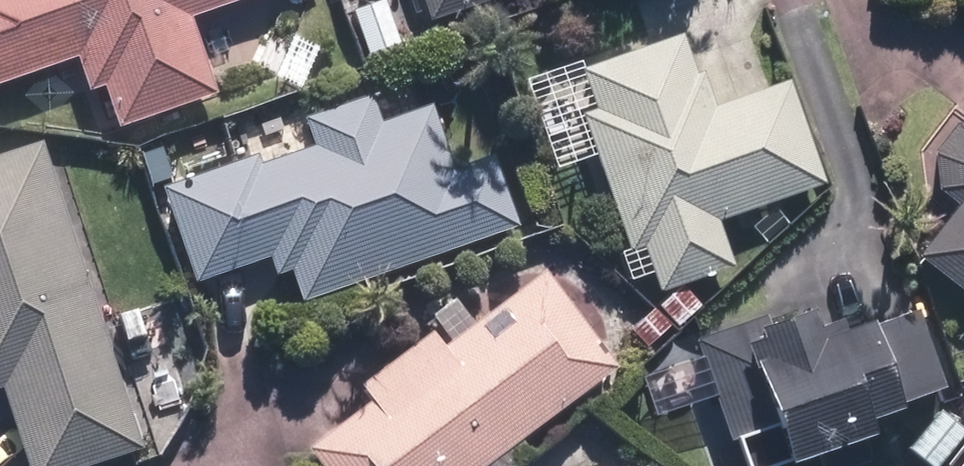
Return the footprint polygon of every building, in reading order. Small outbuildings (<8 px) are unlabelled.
[(87,62),(96,93),(111,88),(121,123),(210,96),(185,12),(226,0),(0,0),(0,89),(87,62)] [(387,11),(405,5),(403,0),(363,0),(364,3),(350,7),(367,61),(399,51),(387,11)] [(431,26),(504,0),(422,0),(431,26)] [(565,80),(517,102),(552,177),(600,155),(644,251),(649,248),(670,295),(742,262),(726,228),(827,181),(787,94),(768,102),(731,22),(764,7),(761,0),(649,0),(665,34),(565,80)] [(163,186),(193,281),(270,257),(276,276),(285,273),(295,304),(520,233),(496,157),(452,171),(430,101),(163,186)] [(914,249),(963,289),(963,111),(920,167),(956,196),(914,249)] [(0,157),(0,392),(3,391),(27,465),(83,465),(142,447),(44,142),(0,157)] [(359,381),(366,402),(307,444),(322,465),(519,465),(535,454),(521,435),(612,369),(544,275),(480,322),(458,292),(426,315),(434,327),(359,381)] [(769,354),(751,359),(781,465),(877,438),(872,421),(897,414),(894,403),(946,388),(924,309),(827,337),(817,300),(759,316),(769,354)] [(956,465),(963,465),(963,456),(956,465)]
